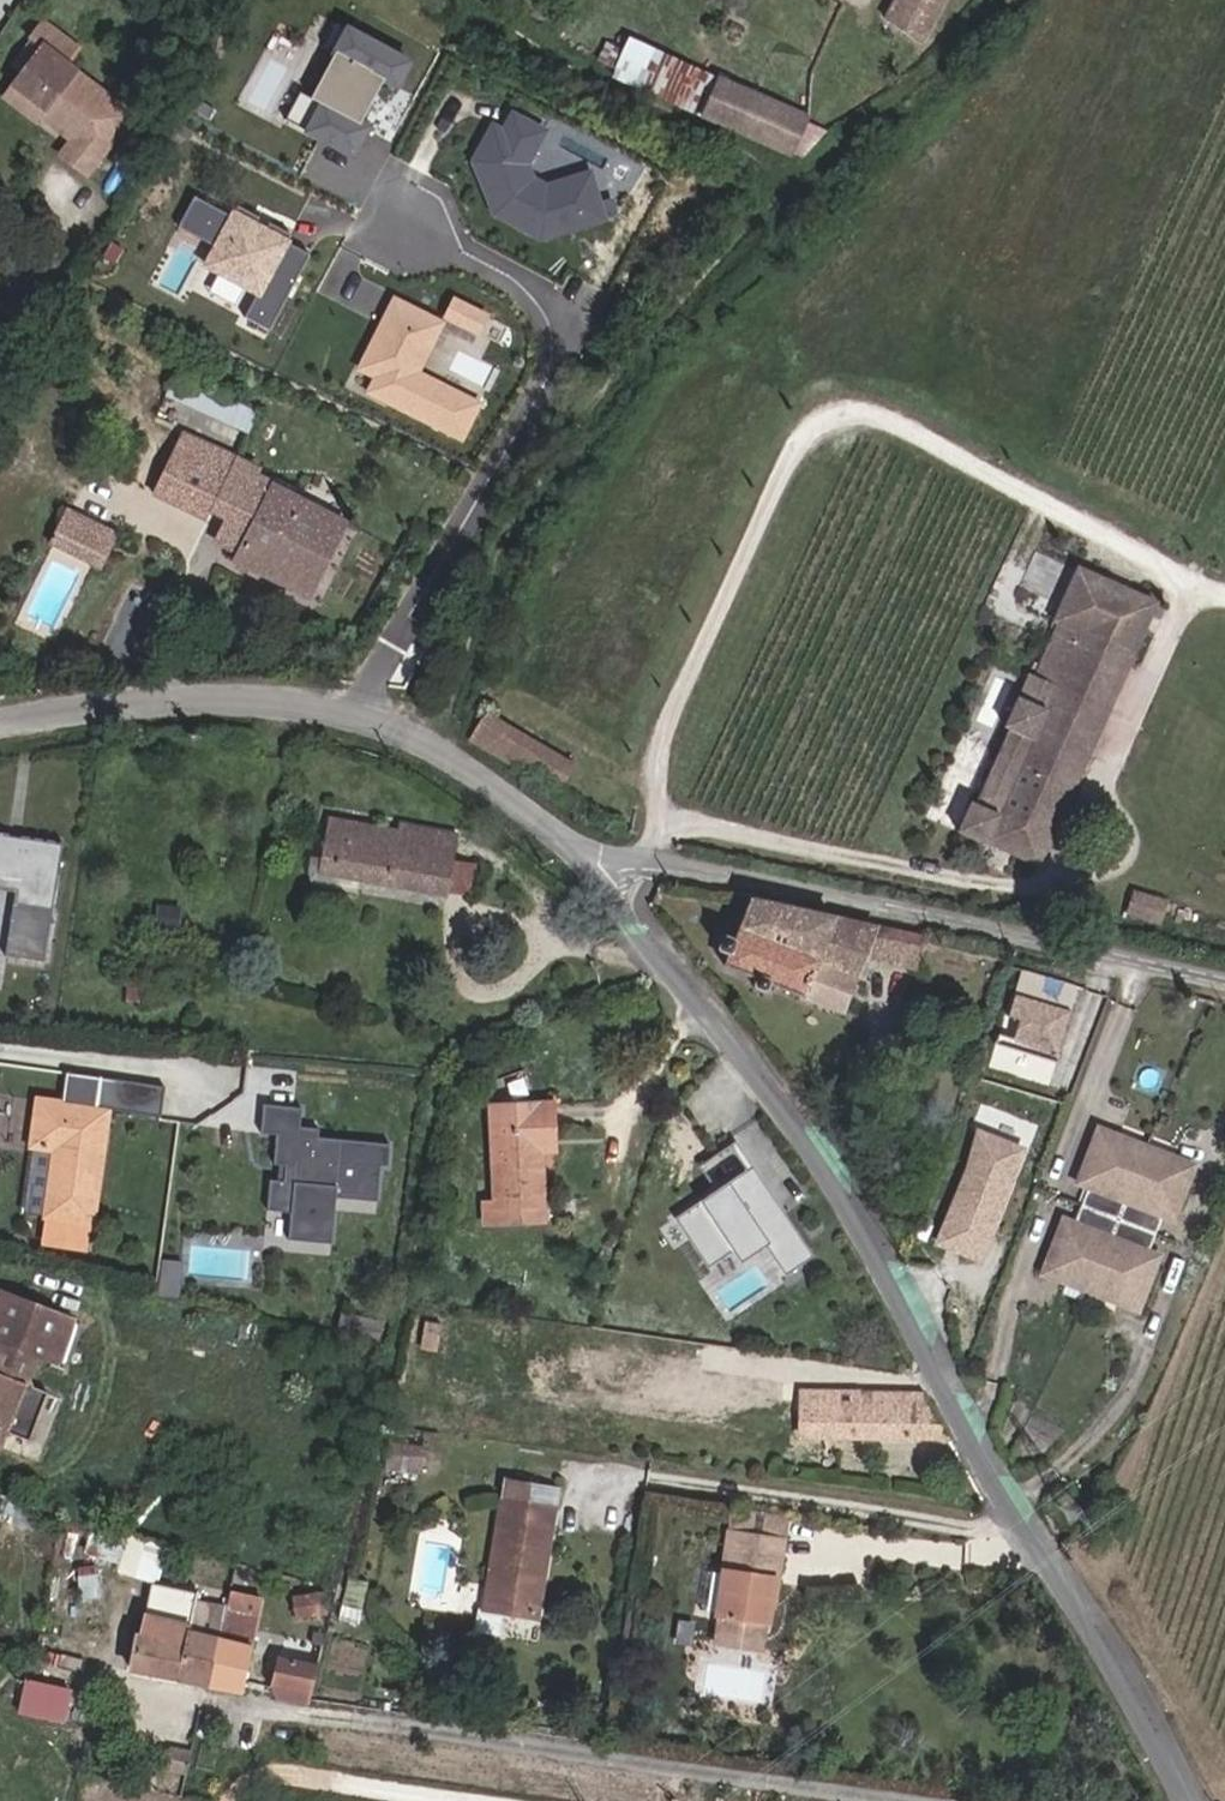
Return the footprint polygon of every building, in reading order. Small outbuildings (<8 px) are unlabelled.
[(880,13),(921,36),(941,0),(887,0),(880,13)] [(40,2),(26,20),(40,33),(25,53),(15,67),(41,87),(36,95),(66,118),(54,133),(84,154),(124,98),(62,46),(72,30),(40,2)] [(9,40),(25,53),(40,33),(26,20),(9,40)] [(352,157),(368,125),(355,119),(374,80),(395,90),(411,56),(337,21),(287,126),(352,157)] [(696,109),(714,74),(629,34),(614,70),(696,109)] [(31,100),(36,95),(41,87),(15,67),(4,79),(31,100)] [(696,109),(791,153),(794,144),(804,150),(824,127),(806,116),(809,113),(717,70),(696,109)] [(488,214),(543,240),(608,218),(590,165),(546,180),(535,175),(530,162),(548,124),(518,110),(487,121),(469,159),(488,214)] [(192,194),(176,222),(208,240),(224,211),(192,194)] [(271,327),(312,253),(231,208),(189,282),(271,327)] [(442,316),(390,293),(356,369),(372,376),(364,394),(466,439),(485,398),(423,371),(442,329),(481,347),(496,314),(452,294),(442,316)] [(488,384),(497,360),(460,347),(451,370),(488,384)] [(242,405),(164,370),(156,387),(235,422),(242,405)] [(238,458),(178,427),(142,485),(198,515),(204,504),(218,513),(210,532),(233,544),(228,554),(300,591),(334,516),(235,468),(238,458)] [(79,546),(87,523),(53,511),(42,544),(91,564),(94,554),(79,546)] [(79,546),(94,554),(103,530),(87,523),(79,546)] [(1152,595),(1077,563),(1055,613),(1060,615),(1035,673),(1031,671),(1020,695),(1016,694),(1004,723),(1008,725),(975,801),(971,799),(959,828),(988,841),(990,837),(1040,858),(1152,595)] [(490,721),(477,746),(512,765),(521,748),(526,740),(490,721)] [(531,775),(540,758),(521,748),(512,765),(531,775)] [(319,866),(451,898),(460,853),(464,839),(471,805),(447,787),(438,827),(400,818),(397,833),(329,817),(319,866)] [(20,846),(21,835),(0,832),(0,843),(20,846)] [(18,881),(15,903),(54,908),(63,841),(21,835),(20,846),(0,843),(0,878),(18,881)] [(460,853),(451,898),(468,902),(479,857),(460,853)] [(864,938),(869,921),(749,897),(737,932),(724,930),(719,932),(717,934),(717,939),(719,944),(729,949),(726,965),(754,974),(752,983),(753,989),(759,993),(765,992),(769,988),(773,980),(843,1004),(864,938)] [(48,951),(54,908),(15,903),(9,946),(48,951)] [(864,938),(890,945),(895,927),(869,921),(864,938)] [(920,931),(895,927),(890,945),(913,951),(920,931)] [(48,951),(9,946),(8,955),(47,960),(48,951)] [(1007,1012),(1018,1015),(1010,1044),(1037,1051),(1039,1043),(1057,1048),(1070,1005),(1068,1004),(1075,980),(1020,965),(1007,1012)] [(1055,1056),(1057,1048),(1039,1043),(1037,1051),(1055,1056)] [(102,1080),(66,1075),(61,1106),(38,1102),(31,1146),(54,1150),(45,1212),(89,1218),(104,1112),(98,1111),(102,1080)] [(104,1112),(162,1120),(167,1089),(102,1080),(98,1111),(104,1112)] [(491,1200),(493,1224),(551,1223),(546,1135),(562,1134),(560,1096),(497,1100),(498,1200),(491,1200)] [(374,1201),(377,1166),(384,1167),(387,1145),(318,1139),(318,1130),(300,1128),(302,1110),(265,1106),(262,1134),(278,1136),(275,1164),(286,1166),(284,1181),(271,1179),(268,1209),(291,1211),(288,1238),(330,1242),(334,1197),(374,1201)] [(976,1124),(935,1239),(985,1257),(1027,1142),(976,1124)] [(1146,1156),(1098,1138),(1077,1192),(1089,1197),(1081,1215),(1118,1229),(1146,1156)] [(736,1142),(702,1159),(714,1181),(747,1164),(736,1142)] [(40,1211),(45,1149),(28,1148),(23,1209),(40,1211)] [(1194,1175),(1146,1156),(1118,1229),(1156,1243),(1163,1225),(1173,1229),(1194,1175)] [(750,1166),(676,1214),(709,1264),(732,1249),(740,1261),(768,1242),(785,1269),(808,1254),(750,1166)] [(1118,1229),(1081,1215),(1074,1233),(1063,1229),(1043,1282),(1090,1301),(1118,1229)] [(1156,1243),(1118,1229),(1090,1301),(1137,1320),(1159,1265),(1149,1262),(1156,1243)] [(4,1290),(0,1300),(0,1335),(0,1336),(0,1422),(32,1434),(50,1388),(31,1381),(42,1353),(51,1356),(58,1337),(62,1339),(71,1316),(4,1290)] [(347,1307),(342,1328),(373,1335),(378,1315),(347,1307)] [(440,1322),(423,1320),(418,1347),(435,1350),(440,1322)] [(947,1436),(925,1395),(877,1395),(875,1388),(865,1388),(865,1396),(855,1396),(854,1390),(806,1388),(802,1435),(947,1436)] [(420,1477),(424,1454),(394,1450),(391,1473),(420,1477)] [(501,1501),(552,1508),(553,1480),(505,1476),(501,1501)] [(552,1508),(501,1501),(489,1607),(541,1614),(552,1508)] [(732,1508),(729,1532),(776,1537),(779,1514),(732,1508)] [(165,1551),(94,1530),(85,1559),(153,1578),(157,1579),(165,1551)] [(776,1537),(729,1532),(724,1576),(720,1615),(720,1620),(767,1625),(770,1594),(779,1595),(783,1557),(774,1556),(776,1537)] [(724,1576),(706,1574),(702,1613),(720,1615),(724,1576)] [(365,1580),(346,1575),(339,1603),(359,1608),(365,1580)] [(199,1593),(153,1583),(142,1636),(140,1635),(132,1670),(208,1686),(226,1612),(226,1611),(196,1605),(199,1593)] [(329,1595),(293,1589),(290,1613),(326,1618),(329,1595)] [(226,1612),(208,1686),(244,1694),(265,1602),(237,1597),(233,1613),(226,1612)] [(767,1625),(720,1620),(718,1641),(765,1647),(767,1625)] [(288,1639),(278,1698),(312,1704),(322,1645),(288,1639)] [(24,1675),(17,1710),(66,1720),(73,1685),(24,1675)] [(184,1773),(189,1755),(172,1750),(167,1768),(184,1773)]
